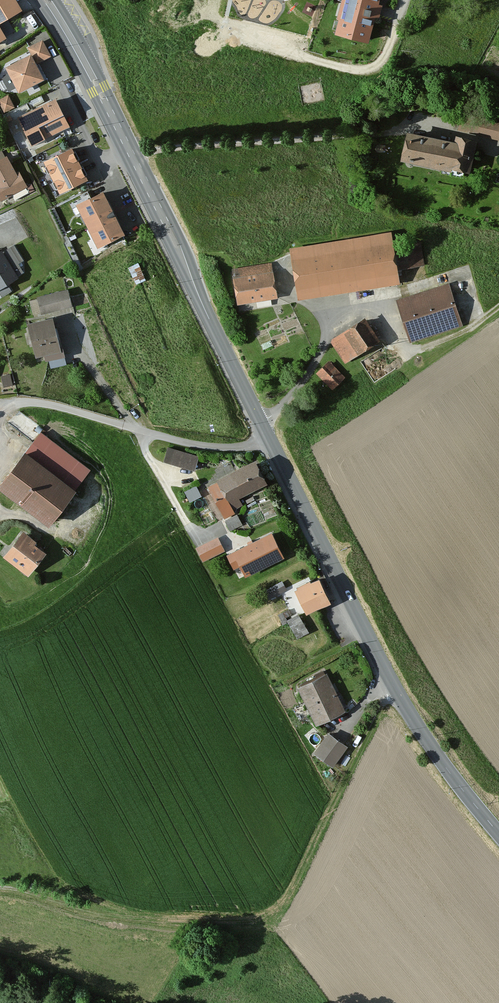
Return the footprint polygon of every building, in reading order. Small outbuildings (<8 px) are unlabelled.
[(20,6),(16,0),(0,0),(0,17),(20,6)] [(337,38),(368,46),(379,0),(346,0),(337,38)] [(44,42),(30,48),(37,64),(51,58),(44,42)] [(33,55),(7,69),(20,94),(46,80),(37,64),(33,55)] [(0,100),(0,106),(4,113),(14,108),(8,96),(0,100)] [(55,101),(18,119),(31,146),(68,128),(55,101)] [(488,119),(487,125),(498,127),(498,121),(488,119)] [(489,129),(454,121),(452,134),(487,141),(489,129)] [(478,146),(410,134),(405,162),(473,174),(478,146)] [(74,151),(46,164),(60,195),(88,182),(74,151)] [(0,161),(0,197),(2,200),(25,188),(8,157),(0,161)] [(107,193),(79,205),(88,227),(116,215),(107,193)] [(116,215),(88,227),(97,250),(125,238),(116,215)] [(389,232),(292,250),(301,300),(398,283),(389,232)] [(0,253),(0,292),(20,281),(14,271),(27,263),(15,244),(0,253)] [(132,264),(136,280),(148,277),(143,261),(132,264)] [(271,261),(227,270),(235,310),(279,302),(271,261)] [(452,283),(398,299),(411,342),(465,325),(452,283)] [(70,293),(36,301),(41,318),(74,310),(70,293)] [(54,320),(28,326),(36,360),(62,355),(54,320)] [(366,320),(331,342),(345,365),(381,343),(366,320)] [(327,365),(317,375),(332,391),(343,380),(327,365)] [(41,436),(0,489),(52,530),(91,473),(41,436)] [(198,458),(167,450),(163,463),(194,472),(198,458)] [(261,460),(218,479),(228,503),(272,484),(261,460)] [(219,508),(225,520),(235,516),(228,503),(219,508)] [(23,533),(4,560),(28,577),(44,556),(33,548),(37,543),(23,533)] [(276,536),(230,558),(236,572),(242,569),(247,579),(287,560),(276,536)] [(218,538),(193,550),(200,565),(225,553),(218,538)] [(323,583),(299,594),(309,617),(334,605),(323,583)] [(281,585),(269,591),(273,599),(285,594),(281,585)] [(304,612),(290,617),(295,633),(310,628),(304,612)] [(327,677),(300,690),(317,726),(344,714),(327,677)] [(346,749),(326,736),(312,756),(332,770),(346,749)]
